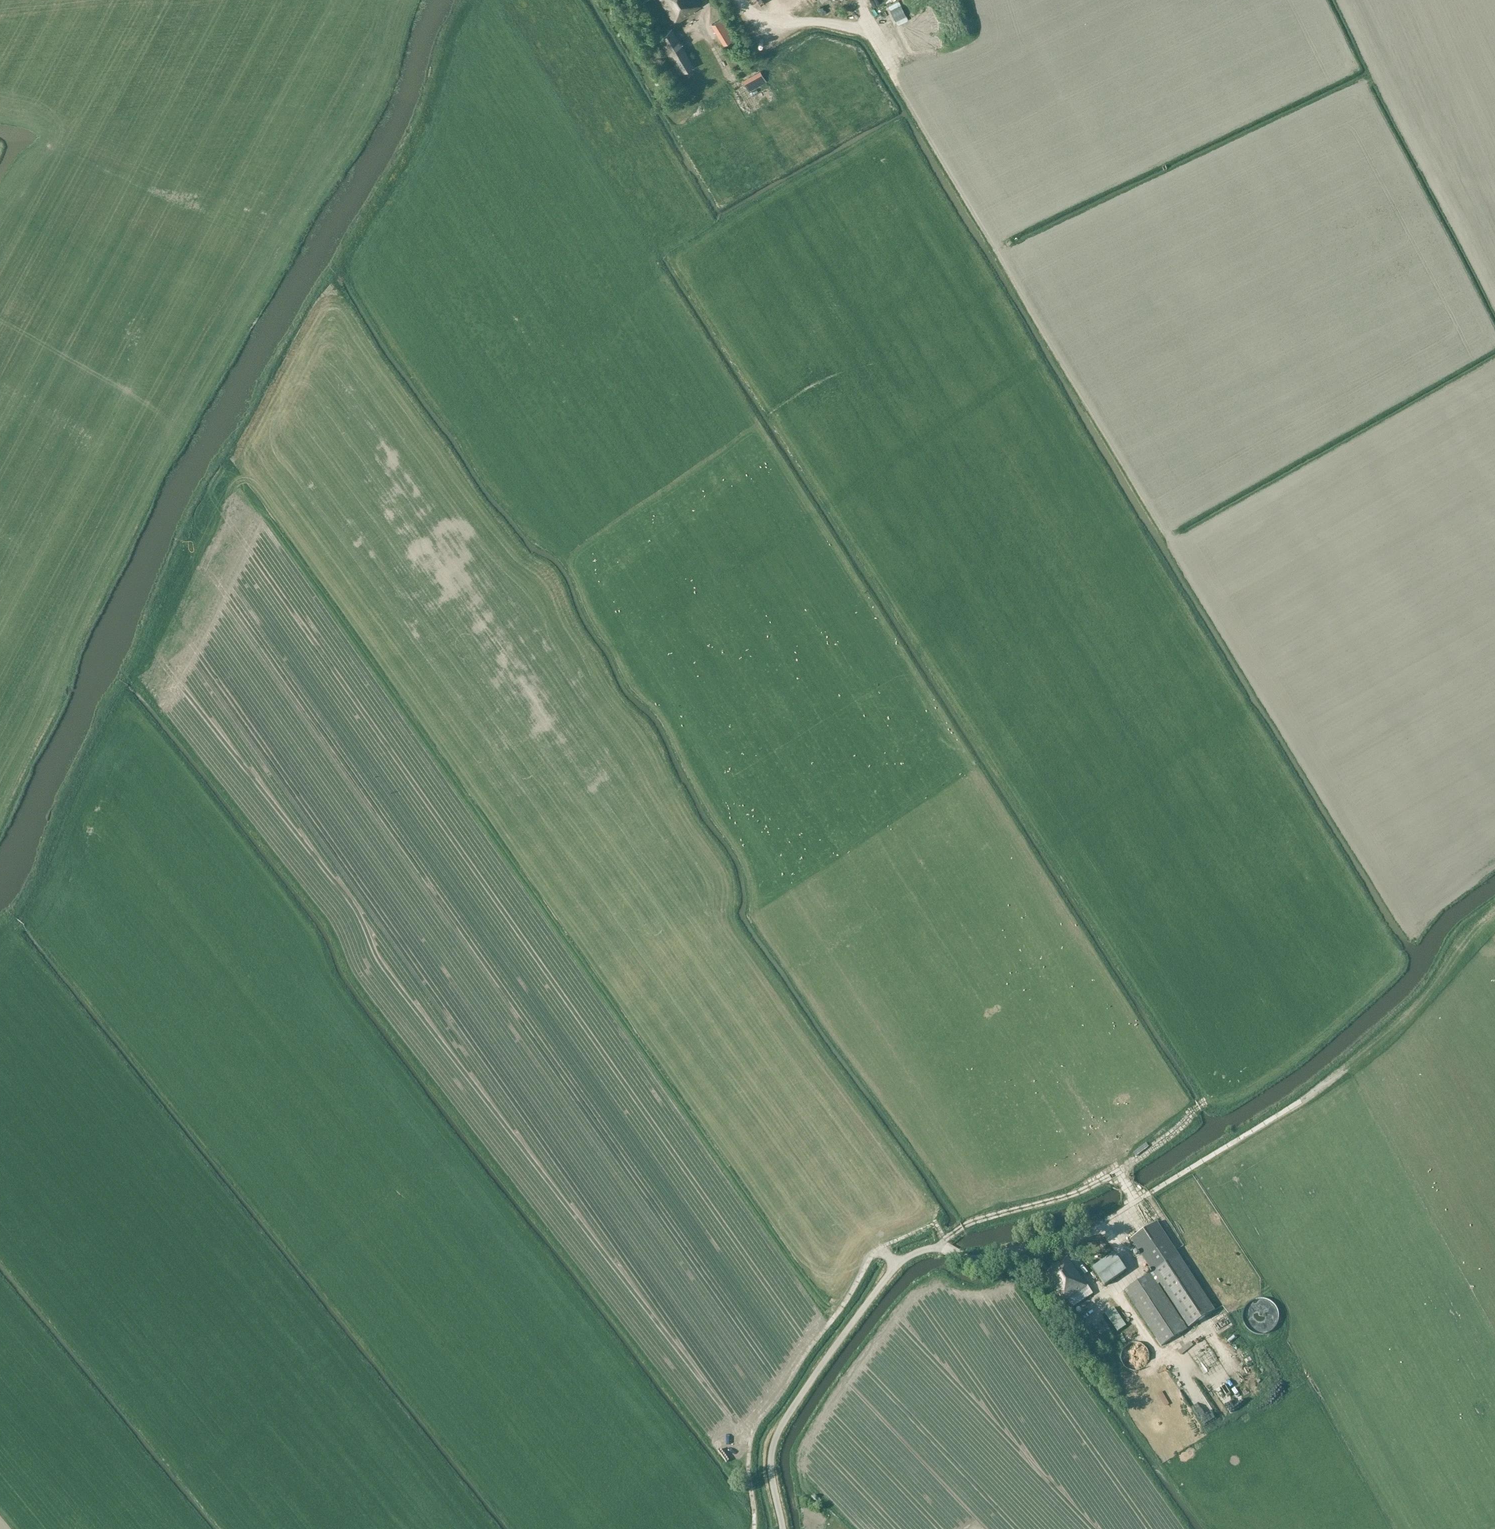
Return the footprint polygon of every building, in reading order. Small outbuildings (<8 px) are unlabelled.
[(675,23),(694,11),(693,9),(701,5),(698,0),(661,0),(675,23)] [(767,32),(750,0),(746,0),(737,5),(755,39),(767,32)] [(723,16),(711,24),(723,43),(735,36),(723,16)] [(668,31),(658,37),(680,74),(695,64),(685,48),(672,28),(668,31)] [(766,80),(759,70),(742,80),(748,90),(766,80)] [(719,83),(709,89),(714,99),(724,93),(719,83)] [(1149,1211),(1140,1215),(1144,1224),(1153,1219),(1149,1211)] [(1151,1274),(1158,1286),(1160,1284),(1189,1328),(1216,1310),(1157,1222),(1131,1240),(1153,1273),(1151,1274)] [(1124,1273),(1112,1255),(1092,1269),(1104,1286),(1124,1273)] [(1067,1259),(1042,1276),(1062,1305),(1058,1308),(1069,1324),(1079,1317),(1073,1309),(1093,1296),(1088,1287),(1087,1288),(1067,1259)] [(1188,1330),(1158,1286),(1151,1274),(1125,1292),(1161,1348),(1188,1330)] [(1118,1333),(1126,1327),(1114,1309),(1106,1314),(1118,1333)] [(1216,1333),(1230,1323),(1224,1316),(1211,1325),(1216,1333)]
